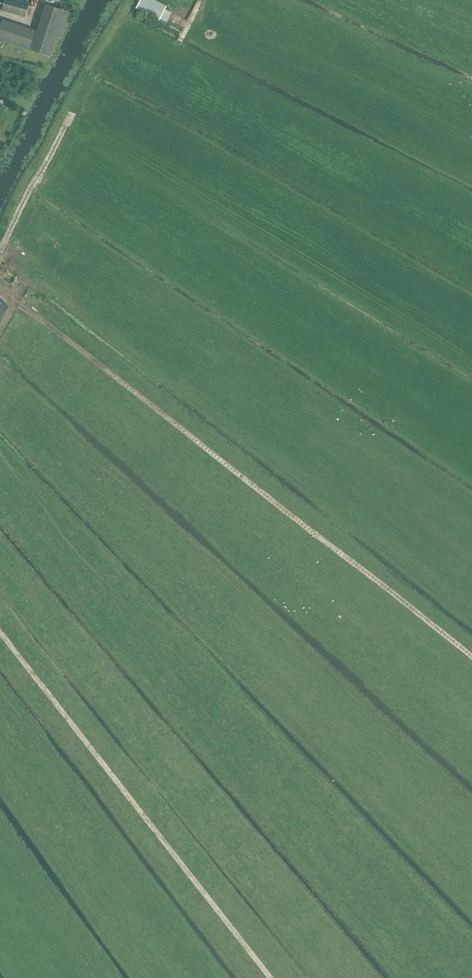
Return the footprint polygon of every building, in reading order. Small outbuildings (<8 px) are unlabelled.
[(2,8),(1,11),(25,17),(29,3),(17,0),(0,0),(0,8),(2,8)] [(167,5),(157,0),(141,0),(137,7),(160,19),(167,5)] [(31,50),(50,56),(56,38),(59,39),(68,12),(45,4),(37,31),(1,19),(0,22),(0,40),(31,50)]
